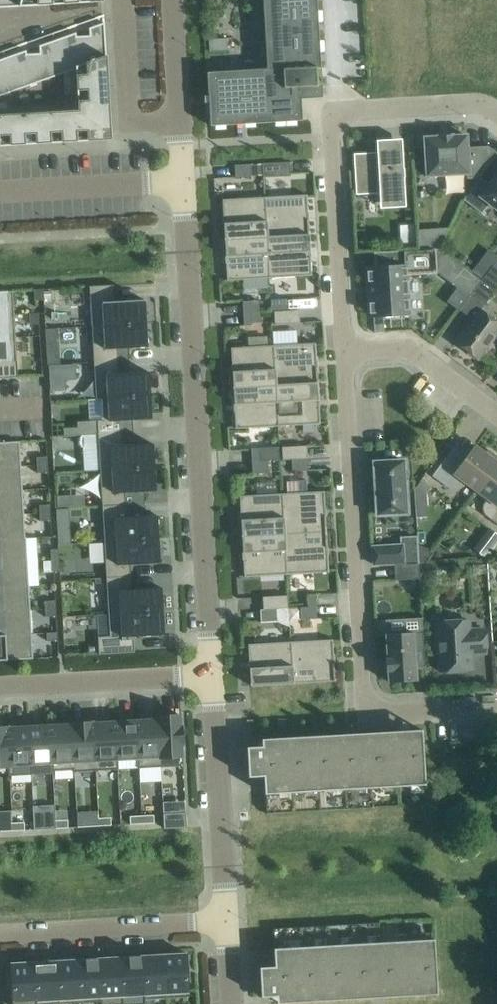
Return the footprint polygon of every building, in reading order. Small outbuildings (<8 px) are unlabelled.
[(211,126),(302,121),(301,99),(323,98),(317,0),(263,0),(267,69),(207,72),(211,126)] [(106,58),(104,23),(89,28),(90,36),(76,36),(76,33),(39,46),(40,53),(26,54),(26,50),(0,60),(0,96),(17,90),(17,87),(22,87),(22,88),(67,72),(67,70),(72,69),(72,70),(106,58)] [(209,39),(210,51),(228,50),(227,46),(227,38),(209,39)] [(111,139),(106,58),(76,69),(78,110),(0,115),(0,146),(111,139)] [(426,176),(467,173),(467,179),(479,178),(496,155),(496,153),(488,146),(467,147),(466,135),(424,138),(426,176)] [(354,154),(356,195),(358,194),(379,193),(380,208),(405,207),(404,189),(404,177),(404,176),(403,176),(403,172),(403,170),(404,170),(404,169),(403,169),(402,144),(402,139),(377,141),(377,145),(377,153),(377,156),(367,156),(355,157),(355,154),(354,154)] [(263,163),(251,164),(252,176),(263,176),(263,163)] [(273,163),(263,163),(263,176),(273,175),(273,163)] [(251,164),(235,165),(235,177),(252,176),(251,164)] [(463,200),(481,213),(489,203),(496,209),(496,174),(488,186),(479,179),(463,200)] [(265,197),(267,238),(309,235),(308,219),(309,219),(309,218),(308,218),(307,214),(309,213),(309,212),(308,212),(307,195),(265,197)] [(225,240),(267,238),(265,197),(223,200),(224,217),(223,217),(223,218),(224,218),(224,223),(223,223),(223,224),(224,224),(225,240)] [(423,246),(444,245),(444,228),(422,229),(423,246)] [(309,235),(267,238),(269,278),(311,275),(310,258),(311,258),(311,257),(310,257),(310,252),(311,252),(311,251),(310,251),(309,235)] [(267,238),(225,240),(226,256),(225,256),(225,257),(226,257),(227,262),(225,262),(226,263),(227,280),(269,278),(267,238)] [(440,250),(440,248),(396,251),(397,266),(367,268),(370,317),(374,316),(383,316),(409,314),(406,275),(437,274),(436,250),(440,250)] [(496,288),(496,269),(493,266),(472,293),(486,303),(496,288)] [(89,286),(89,288),(90,288),(90,303),(114,301),(113,286),(114,286),(114,285),(89,286)] [(43,289),(35,289),(35,300),(43,300),(43,289)] [(13,291),(0,292),(0,315),(14,314),(13,291)] [(90,303),(92,326),(146,323),(144,301),(145,301),(145,299),(114,301),(90,303)] [(271,312),(274,312),(287,311),(287,299),(271,300),(271,312)] [(243,313),(252,313),(260,312),(259,300),(243,301),(243,313)] [(490,342),(496,333),(496,323),(479,309),(456,342),(478,358),(490,342)] [(287,311),(274,312),(275,324),(300,323),(299,310),(287,311)] [(39,324),(38,313),(30,314),(31,324),(39,324)] [(252,313),(243,313),(244,325),(252,325),(252,313)] [(14,314),(0,315),(0,338),(16,337),(14,314)] [(383,316),(374,316),(375,332),(384,332),(383,316)] [(117,349),(147,347),(146,323),(92,326),(93,350),(117,349)] [(17,361),(16,337),(0,338),(0,378),(18,377),(17,361)] [(315,343),(273,345),(276,386),(318,383),(317,367),(318,367),(317,366),(316,366),(316,362),(317,362),(317,360),(316,360),(315,343)] [(273,345),(231,348),(232,365),(231,365),(231,367),(233,367),(233,371),(232,371),(232,372),(233,372),(234,388),(276,386),(273,345)] [(59,348),(47,349),(48,365),(49,365),(60,364),(59,348)] [(94,362),(118,361),(117,349),(93,350),(94,362)] [(118,361),(94,362),(95,375),(119,373),(118,361)] [(148,371),(119,373),(95,375),(96,398),(150,395),(148,371)] [(318,383),(276,386),(278,426),(320,424),(319,406),(320,406),(320,405),(319,405),(318,401),(319,401),(319,399),(318,383)] [(276,386),(234,388),(234,404),(234,406),(235,405),(235,410),(234,410),(234,411),(235,411),(236,428),(278,426),(276,386)] [(102,399),(103,420),(103,421),(121,420),(151,419),(150,395),(96,398),(96,399),(102,399)] [(98,434),(122,433),(121,420),(103,421),(103,420),(97,420),(98,434)] [(122,433),(98,434),(99,446),(123,445),(122,433)] [(20,441),(0,442),(0,467),(21,466),(20,441)] [(153,443),(123,445),(99,446),(100,470),(154,467),(153,443)] [(283,460),(292,459),(308,458),(307,446),(282,447),(283,460)] [(496,463),(496,456),(489,450),(486,454),(475,446),(466,458),(453,448),(432,476),(449,489),(454,491),(459,490),(463,487),(466,483),(476,491),(496,463)] [(251,449),(252,462),(260,461),(259,449),(251,449)] [(47,457),(36,457),(37,465),(48,465),(47,457)] [(308,470),(308,458),(292,459),(292,471),(308,470)] [(260,461),(252,462),(253,474),(269,473),(268,461),(260,461)] [(407,513),(404,461),(374,462),(377,514),(407,513)] [(476,491),(487,499),(484,503),(482,507),(483,512),(486,516),(496,524),(496,463),(476,491)] [(48,473),(48,465),(37,465),(37,473),(48,473)] [(23,490),(21,466),(0,467),(0,491),(23,490)] [(125,492),(155,491),(154,467),(100,470),(102,506),(114,506),(114,493),(125,492)] [(423,495),(430,485),(424,481),(416,490),(423,495)] [(258,495),(240,496),(241,513),(240,513),(240,515),(241,515),(241,519),(240,519),(240,521),(241,521),(242,536),(284,534),(282,494),(278,494),(277,482),(257,483),(258,495)] [(24,514),(23,490),(0,491),(0,515),(24,514)] [(324,491),(282,494),(284,534),(326,532),(325,516),(326,516),(326,514),(325,514),(325,510),(326,510),(326,508),(325,508),(324,491)] [(114,506),(126,505),(125,492),(114,493),(114,506)] [(70,496),(57,497),(58,507),(71,506),(70,496)] [(50,505),(39,505),(40,513),(50,513),(50,505)] [(102,506),(103,518),(127,517),(126,505),(114,506),(102,506)] [(68,508),(56,509),(57,520),(69,519),(68,508)] [(51,520),(50,513),(40,513),(40,521),(51,520)] [(26,538),(26,537),(25,537),(24,514),(0,515),(0,539),(26,538)] [(158,539),(157,515),(127,517),(103,519),(104,542),(158,539)] [(482,540),(493,548),(496,543),(496,534),(492,530),(490,529),(482,540)] [(326,532),(284,534),(287,574),(329,572),(328,555),(328,553),(327,553),(327,549),(328,549),(328,547),(327,547),(326,532)] [(284,534),(242,536),(243,552),(242,552),(242,554),(243,554),(244,558),(243,558),(243,560),(244,560),(245,577),(287,574),(284,534)] [(0,539),(0,563),(28,562),(26,538),(0,539)] [(104,542),(106,566),(130,564),(160,563),(158,539),(104,542)] [(373,547),(374,565),(404,563),(403,545),(402,545),(402,549),(373,551),(373,547)] [(59,549),(51,550),(51,561),(59,560),(59,549)] [(60,571),(59,560),(51,561),(52,571),(60,571)] [(29,586),(28,562),(0,563),(0,587),(29,586)] [(106,566),(106,578),(131,577),(130,564),(106,566)] [(395,580),(419,579),(420,579),(419,564),(418,564),(394,565),(395,580)] [(131,577),(106,578),(107,590),(132,589),(131,577)] [(30,610),(29,586),(0,587),(0,611),(30,610)] [(162,611),(161,587),(132,589),(107,590),(109,614),(162,611)] [(308,595),(308,607),(316,606),(316,594),(308,595)] [(263,609),(277,609),(289,608),(288,595),(263,597),(263,609)] [(45,601),(45,609),(56,608),(56,600),(45,601)] [(316,606),(308,607),(300,607),(301,619),(317,619),(316,606)] [(45,609),(46,617),(56,616),(56,608),(45,609)] [(277,621),(277,609),(263,609),(260,610),(261,622),(277,621)] [(32,634),(30,610),(0,611),(0,635),(32,634)] [(110,636),(110,638),(134,636),(164,635),(162,611),(109,614),(110,636)] [(486,652),(484,629),(470,630),(469,620),(437,622),(439,671),(472,669),(471,653),(486,652)] [(57,632),(47,633),(47,641),(58,640),(57,632)] [(387,659),(386,659),(386,670),(388,670),(389,682),(405,681),(417,680),(416,668),(425,667),(424,653),(423,632),(387,634),(386,634),(387,659)] [(33,659),(32,634),(0,635),(0,660),(33,659)] [(135,652),(134,636),(110,638),(110,636),(98,637),(98,646),(99,655),(135,652)] [(332,639),(290,642),(293,683),(335,681),(334,664),(335,664),(335,662),(334,663),(333,658),(334,658),(334,657),(333,657),(332,639)] [(251,686),(293,683),(290,642),(248,644),(249,661),(249,662),(249,663),(250,663),(250,667),(249,667),(249,669),(250,669),(251,686)] [(98,646),(91,647),(91,655),(99,655),(98,646)] [(181,715),(158,716),(161,767),(183,766),(181,715)] [(157,719),(136,720),(139,768),(161,767),(158,716),(157,716),(157,719)] [(115,721),(118,769),(119,769),(118,760),(138,759),(138,768),(139,768),(136,720),(115,721)] [(93,722),(96,771),(118,769),(115,721),(93,722)] [(93,722),(72,724),(75,772),(96,771),(93,722)] [(72,724),(50,725),(53,771),(73,769),(74,772),(75,772),(72,724)] [(29,726),(31,774),(32,774),(32,765),(51,763),(52,771),(53,771),(50,725),(29,726)] [(7,727),(10,775),(31,774),(29,726),(7,727)] [(8,766),(9,775),(10,775),(7,727),(0,728),(0,766),(8,766)] [(422,737),(247,747),(248,777),(264,776),(265,794),(425,785),(422,737)] [(186,813),(163,814),(164,829),(187,827),(186,813)] [(142,816),(142,824),(154,823),(154,815),(142,816)] [(130,816),(130,824),(142,824),(142,816),(130,816)] [(99,818),(99,826),(111,825),(111,817),(99,818)] [(87,819),(87,827),(99,826),(99,818),(87,819)] [(44,821),(44,829),(56,828),(56,820),(44,821)] [(56,820),(56,828),(68,828),(68,820),(56,820)] [(12,823),(13,831),(25,830),(25,822),(12,823)] [(0,823),(1,831),(13,831),(12,823),(0,823)] [(261,997),(437,987),(434,939),(273,948),(274,966),(259,967),(261,997)] [(167,998),(189,997),(187,953),(164,954),(167,998)] [(145,999),(166,998),(167,998),(164,954),(142,956),(145,999)] [(123,996),(144,994),(144,999),(145,999),(142,956),(120,957),(123,1003),(124,1003),(123,996)] [(101,1002),(101,1003),(123,1003),(120,957),(98,958),(101,1002)] [(76,960),(79,1003),(101,1002),(98,958),(76,960)] [(76,960),(54,961),(57,1000),(58,999),(58,1003),(62,1003),(79,1003),(76,960)] [(35,1003),(37,1003),(37,1001),(57,1000),(54,961),(32,962),(35,1003)] [(10,963),(12,1003),(35,1003),(32,962),(10,963)]
